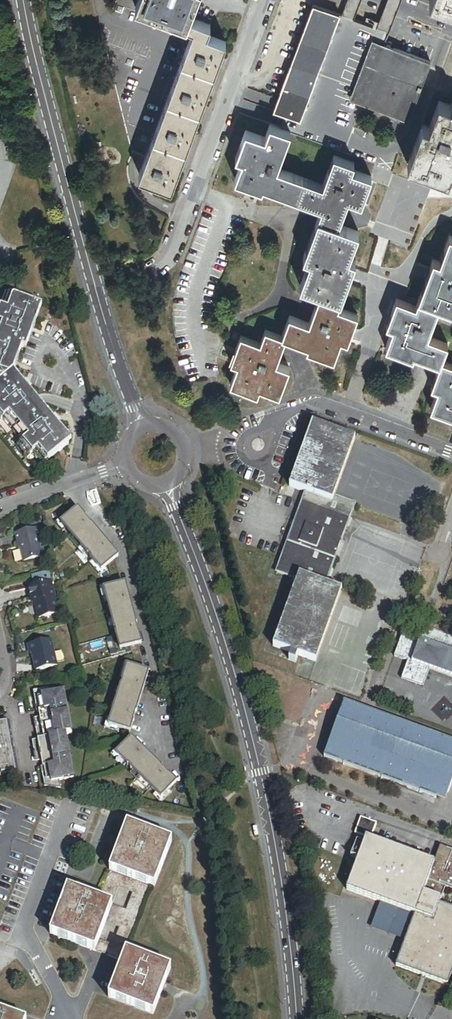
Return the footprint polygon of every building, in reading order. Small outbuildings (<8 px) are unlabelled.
[(198,0),(139,0),(136,9),(188,28),(191,18),(198,0)] [(430,5),(451,13),(451,0),(431,0),(430,5)] [(277,107),(274,113),(285,117),(311,127),(350,21),(329,13),(313,7),(281,96),(277,107)] [(191,18),(188,28),(194,30),(208,35),(211,26),(191,18)] [(448,181),(408,167),(414,151),(354,130),(363,106),(409,123),(431,64),(385,47),(389,35),(382,33),(363,26),(350,21),(311,127),(285,117),(283,124),(281,130),(270,126),(266,139),(246,132),(236,158),(242,161),(235,180),(252,186),(262,190),(263,187),(291,198),(322,209),(320,214),(318,219),(338,227),(340,222),(348,202),(361,206),(370,183),(389,190),(360,265),(355,263),(347,285),(366,292),(357,317),(347,344),(382,357),(384,350),(392,330),(386,328),(396,302),(415,309),(418,302),(432,262),(439,264),(449,237),(451,238),(451,171),(448,181)] [(194,30),(148,157),(140,178),(172,190),(226,42),(208,35),(194,30)] [(450,107),(439,103),(429,129),(423,127),(414,151),(408,167),(448,181),(451,171),(451,108),(450,107)] [(338,227),(318,219),(304,259),(309,261),(300,287),(320,295),(340,302),(347,285),(355,263),(349,261),(359,234),(338,227)] [(449,237),(439,264),(432,262),(418,302),(438,309),(451,314),(451,238),(449,237)] [(340,302),(320,295),(309,325),(288,317),(281,337),(285,339),(293,342),(307,347),(306,350),(333,360),(340,342),(347,344),(357,317),(337,310),(340,302)] [(6,296),(0,297),(0,312),(1,310),(8,312),(15,299),(6,296)] [(48,464),(69,446),(9,375),(19,349),(22,350),(39,308),(15,299),(8,312),(1,310),(0,312),(0,326),(3,327),(0,333),(0,417),(4,422),(9,417),(29,440),(21,446),(32,457),(38,452),(48,464)] [(427,339),(438,309),(418,302),(415,309),(396,302),(386,328),(392,330),(384,350),(412,360),(413,357),(440,367),(441,363),(447,346),(427,339)] [(285,339),(281,337),(265,331),(260,344),(240,337),(230,364),(237,366),(229,386),(257,396),(259,390),(279,397),(289,370),(275,364),(285,339)] [(441,363),(440,367),(432,388),(438,391),(431,410),(451,418),(451,367),(441,363)] [(4,422),(2,423),(21,446),(29,440),(9,417),(4,422)] [(28,471),(42,468),(48,464),(38,452),(32,457),(21,446),(2,423),(0,425),(0,437),(28,471)] [(290,488),(307,494),(333,504),(334,501),(356,441),(313,425),(290,488)] [(333,504),(307,494),(278,574),(298,582),(300,577),(326,586),(354,509),(334,501),(333,504)] [(79,513),(76,516),(117,562),(120,559),(79,513)] [(117,562),(76,516),(71,520),(62,528),(65,531),(77,544),(82,551),(88,558),(97,568),(102,574),(106,571),(117,562)] [(63,534),(65,531),(62,528),(71,520),(69,517),(57,527),(63,534)] [(41,531),(15,538),(18,547),(20,547),(25,565),(45,560),(39,541),(43,540),(41,531)] [(82,551),(77,544),(74,547),(80,554),(82,551)] [(88,558),(82,551),(80,554),(85,560),(88,558)] [(102,574),(97,568),(94,570),(102,580),(109,574),(106,571),(102,574)] [(300,577),(298,582),(273,649),(316,664),(342,592),(326,586),(300,577)] [(53,585),(30,590),(32,599),(36,598),(37,605),(41,622),(61,617),(53,585)] [(141,647),(126,587),(123,588),(138,648),(141,647)] [(105,593),(110,591),(109,588),(100,590),(104,602),(107,601),(105,593)] [(110,591),(105,593),(107,601),(110,614),(113,623),(115,631),(118,644),(120,653),(125,651),(138,648),(123,588),(110,591)] [(420,628),(415,641),(402,636),(394,658),(406,663),(400,680),(422,688),(428,671),(451,680),(451,640),(420,628)] [(55,642),(31,646),(33,656),(36,655),(39,673),(60,669),(55,642)] [(118,644),(114,645),(117,657),(126,655),(125,651),(120,653),(118,644)] [(123,677),(126,678),(128,670),(133,671),(134,667),(126,665),(123,677)] [(133,671),(128,670),(126,678),(122,691),(120,700),(118,708),(112,729),(124,733),(130,734),(146,674),(133,671)] [(130,734),(133,735),(150,675),(146,674),(130,734)] [(51,690),(36,692),(39,713),(42,712),(43,719),(46,740),(40,741),(44,763),(45,769),(43,770),(46,791),(63,793),(62,785),(76,783),(68,736),(73,736),(66,693),(52,695),(51,690)] [(325,760),(437,801),(438,797),(439,797),(439,799),(440,801),(441,802),(442,803),(443,803),(445,803),(446,803),(447,802),(448,800),(448,798),(447,797),(446,795),(446,794),(449,796),(451,788),(451,744),(345,704),(325,760)] [(46,740),(43,719),(36,719),(40,741),(46,740)] [(114,721),(111,720),(107,732),(123,736),(124,733),(112,729),(114,721)] [(0,725),(0,776),(20,773),(17,752),(19,752),(18,744),(15,745),(12,723),(0,725)] [(44,763),(40,741),(34,742),(37,764),(44,763)] [(135,744),(132,747),(177,789),(180,786),(135,744)] [(177,789),(132,747),(124,756),(120,760),(127,766),(136,775),(143,781),(149,787),(157,795),(165,802),(173,793),(177,789)] [(124,756),(121,754),(115,760),(124,769),(127,766),(120,760),(124,756)] [(143,781),(136,775),(134,778),(140,784),(143,781)] [(149,787),(143,781),(140,784),(147,790),(149,787)] [(176,796),(173,793),(165,802),(157,795),(155,798),(165,808),(176,796)] [(356,845),(351,859),(358,862),(347,892),(380,904),(370,931),(405,945),(396,969),(423,979),(448,988),(451,977),(451,853),(441,848),(435,865),(372,841),(378,824),(362,818),(353,844),(356,845)] [(111,872),(123,877),(138,882),(151,887),(155,889),(172,843),(128,826),(111,872)] [(119,888),(123,877),(111,872),(100,901),(112,906),(119,888)] [(138,882),(123,877),(119,888),(133,894),(138,882)] [(123,962),(126,953),(151,887),(138,882),(133,894),(127,911),(120,929),(114,947),(110,957),(123,962)] [(50,935),(95,952),(99,941),(106,924),(112,906),(100,901),(67,889),(50,935)] [(127,911),(112,906),(106,924),(120,929),(127,911)] [(99,941),(95,952),(110,957),(114,947),(99,941)] [(123,962),(109,999),(154,1015),(171,970),(126,953),(123,962)]
